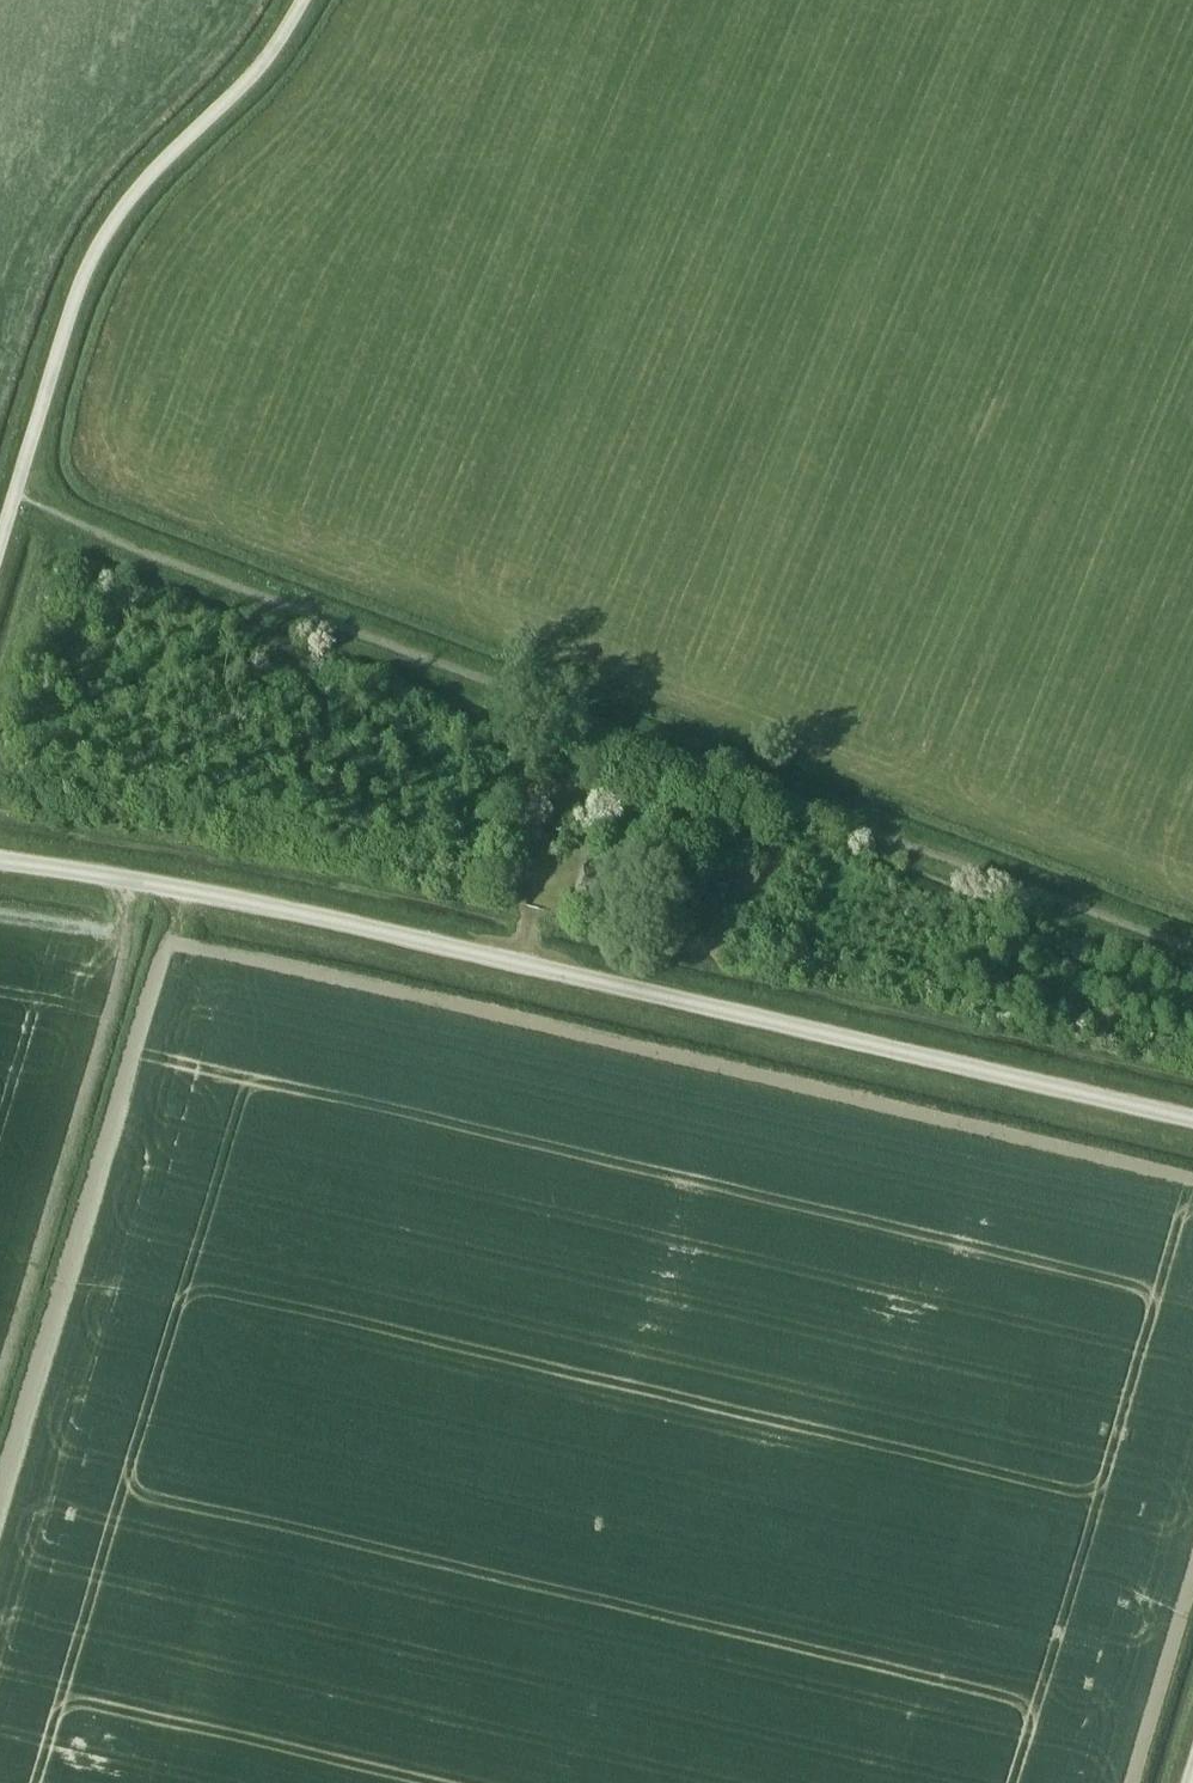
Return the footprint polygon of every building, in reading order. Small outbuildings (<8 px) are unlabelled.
[(701,904),(690,900),(686,912),(697,915),(701,904)]
